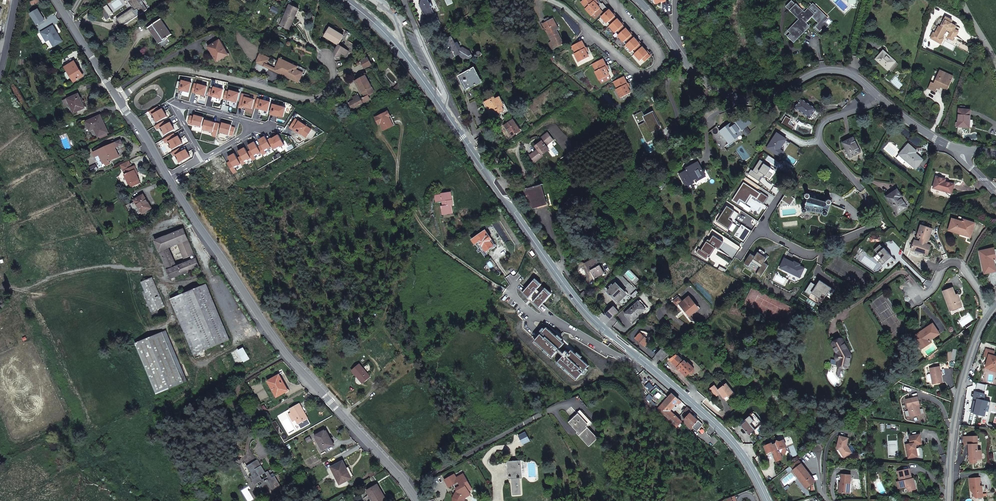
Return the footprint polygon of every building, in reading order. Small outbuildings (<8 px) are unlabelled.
[(146,10),(139,0),(128,0),(127,0),(133,8),(117,19),(122,27),(140,14),(141,15),(143,13),(142,13),(146,10)] [(432,4),(430,3),(428,0),(425,0),(422,0),(420,6),(425,17),(429,18),(431,14),(434,13),(432,9),(433,6),(432,4)] [(581,2),(586,8),(585,9),(592,16),(602,7),(596,0),(595,0),(583,0),(581,2)] [(788,37),(793,42),(807,28),(806,27),(808,25),(806,23),(812,17),(818,23),(815,26),(820,32),(822,29),(824,31),(828,26),(825,22),(827,20),(813,6),(805,14),(792,1),(786,6),(791,11),(800,19),(789,31),(791,34),(788,37)] [(289,29),(299,9),(290,5),(280,25),(289,29)] [(38,9),(31,14),(37,25),(45,20),(38,9)] [(612,12),(609,9),(601,16),(607,23),(609,20),(612,23),(617,19),(615,16),(612,12)] [(934,32),(931,37),(937,41),(938,38),(939,38),(945,29),(946,29),(950,31),(947,37),(952,40),(955,35),(956,36),(960,27),(951,22),(952,20),(945,16),(943,22),(944,23),(942,27),(941,26),(939,25),(935,33),(934,32)] [(555,31),(558,29),(553,19),(550,21),(548,18),(544,20),(546,23),(543,24),(552,42),(549,43),(553,49),(562,45),(555,31)] [(621,22),(617,18),(617,19),(612,23),(610,25),(615,32),(618,30),(620,33),(625,28),(623,26),(624,25),(621,22)] [(167,38),(172,35),(161,19),(148,28),(159,44),(165,39),(166,40),(168,38),(167,38)] [(54,46),(62,41),(53,26),(41,33),(46,41),(50,39),(54,46)] [(338,45),(344,36),(330,27),(325,37),(338,45)] [(629,31),(626,27),(625,28),(620,33),(618,35),(624,42),(626,39),(629,42),(634,37),(632,35),(632,34),(629,31)] [(938,38),(937,41),(941,43),(944,38),(942,37),(946,29),(945,29),(939,38),(938,38)] [(430,31),(424,34),(428,44),(434,40),(430,31)] [(458,43),(455,44),(452,37),(445,41),(450,51),(447,52),(451,59),(458,55),(465,59),(472,55),(470,51),(468,52),(467,50),(465,51),(463,47),(461,48),(458,43)] [(638,41),(634,37),(629,42),(627,44),(633,51),(635,49),(637,52),(643,47),(640,44),(641,44),(638,41)] [(226,49),(224,50),(219,41),(210,46),(215,55),(214,56),(217,61),(229,55),(226,49)] [(586,48),(582,41),(578,43),(572,46),(576,53),(575,54),(579,62),(589,57),(585,49),(586,48)] [(346,56),(349,52),(339,45),(334,53),(334,55),(335,55),(339,57),(342,53),(346,56)] [(646,50),(643,47),(637,52),(635,54),(641,61),(643,58),(646,61),(651,57),(648,54),(649,53),(646,50)] [(884,51),(876,59),(888,70),(890,68),(896,62),(884,51)] [(265,66),(269,59),(260,55),(256,62),(265,66)] [(365,68),(372,65),(368,58),(361,61),(365,68)] [(607,66),(603,59),(593,64),(597,71),(596,72),(600,81),(610,75),(606,67),(607,66)] [(297,65),(296,67),(289,64),(281,60),(277,68),(276,69),(284,73),(284,75),(299,82),(303,74),(305,75),(307,70),(297,65)] [(83,76),(74,62),(66,67),(75,82),(83,76)] [(276,69),(276,71),(265,66),(256,62),(256,63),(263,66),(265,67),(283,76),(284,75),(284,73),(276,69)] [(898,64),(896,62),(890,68),(893,71),(898,64)] [(466,90),(481,82),(474,69),(459,77),(459,75),(453,78),(456,85),(462,82),(466,90)] [(953,77),(940,70),(934,83),(931,82),(928,88),(936,92),(937,88),(939,85),(940,85),(940,86),(947,90),(953,77)] [(368,95),(375,92),(366,75),(356,81),(358,84),(359,83),(364,92),(362,92),(365,97),(361,99),(359,96),(354,99),(354,100),(349,103),(352,109),(363,103),(370,99),(368,95)] [(628,84),(624,76),(614,82),(618,89),(617,89),(621,98),(631,93),(627,84),(628,84)] [(68,99),(63,101),(66,107),(69,106),(71,105),(74,112),(74,113),(76,112),(85,108),(80,98),(79,94),(68,99)] [(501,103),(503,102),(500,96),(495,99),(494,97),(484,102),(488,109),(492,107),(496,114),(500,112),(500,113),(505,110),(501,103)] [(814,110),(815,109),(800,99),(794,108),(809,118),(815,120),(820,113),(814,110)] [(969,128),(971,110),(965,110),(960,109),(959,109),(958,123),(956,123),(956,126),(969,128)] [(384,131),(394,126),(389,117),(391,116),(391,115),(389,111),(375,117),(377,122),(380,121),(381,124),(384,131)] [(653,111),(652,112),(660,128),(661,127),(653,111)] [(656,130),(660,128),(652,112),(645,115),(644,112),(636,116),(640,123),(645,121),(646,124),(641,126),(648,140),(654,137),(659,135),(656,130)] [(106,133),(108,132),(100,115),(86,122),(90,130),(94,129),(98,137),(100,136),(106,133)] [(735,124),(731,127),(729,125),(720,131),(718,133),(714,128),(708,133),(723,152),(726,150),(724,147),(728,144),(742,133),(740,131),(741,130),(742,131),(744,129),(745,130),(743,131),(746,135),(750,132),(746,126),(751,123),(745,115),(734,123),(735,124)] [(794,127),(788,124),(791,119),(786,117),(781,124),(792,131),(794,127)] [(512,137),(521,131),(513,120),(510,122),(509,120),(507,122),(508,124),(505,126),(512,137)] [(479,138),(486,133),(482,127),(475,131),(479,138)] [(546,146),(553,140),(548,133),(540,139),(542,141),(535,146),(538,150),(530,156),(535,162),(543,156),(542,155),(548,150),(546,146)] [(766,148),(780,157),(783,152),(779,149),(786,139),(777,133),(766,148)] [(850,158),(860,152),(853,138),(843,143),(850,158)] [(109,161),(119,157),(115,148),(123,145),(121,140),(93,153),(95,157),(96,157),(97,161),(99,160),(101,159),(104,163),(104,164),(105,164),(105,163),(106,165),(110,164),(109,161)] [(913,151),(915,149),(908,144),(899,154),(915,169),(923,160),(915,153),(913,151)] [(764,162),(760,159),(752,170),(751,169),(748,173),(758,180),(763,174),(769,178),(772,174),(768,171),(771,168),(764,163),(764,162)] [(124,171),(132,167),(129,160),(120,165),(124,171)] [(698,180),(705,176),(698,162),(690,166),(686,168),(687,170),(679,174),(685,184),(690,182),(691,184),(694,182),(693,180),(696,178),(698,180)] [(136,170),(135,166),(132,167),(124,171),(130,184),(132,183),(133,186),(139,183),(138,180),(139,180),(137,175),(135,171),(136,170)] [(945,182),(946,179),(936,176),(933,188),(952,194),(954,184),(945,182)] [(758,192),(744,183),(732,201),(737,204),(740,200),(741,201),(745,203),(751,195),(757,199),(756,200),(763,205),(768,197),(761,192),(760,194),(758,192)] [(547,204),(541,185),(524,190),(526,196),(529,195),(533,208),(547,204)] [(901,197),(902,197),(897,190),(886,197),(897,214),(907,207),(901,197)] [(452,205),(453,205),(452,192),(442,194),(442,195),(435,196),(436,202),(442,201),(443,206),(441,206),(442,215),(453,213),(452,205)] [(151,208),(143,194),(134,200),(143,213),(151,208)] [(791,205),(795,199),(788,194),(786,197),(785,196),(782,200),(784,202),(785,200),(791,205)] [(828,201),(827,202),(810,197),(810,196),(809,194),(808,194),(806,195),(805,196),(806,198),(808,198),(805,208),(804,208),(804,209),(803,209),(802,210),(802,211),(803,212),(804,213),(805,213),(806,212),(807,212),(807,211),(823,213),(823,214),(824,215),(825,216),(826,216),(827,216),(828,215),(841,220),(845,210),(831,204),(832,202),(831,200),(829,200),(828,201)] [(735,220),(739,214),(727,206),(716,222),(728,230),(733,223),(736,225),(738,222),(735,220)] [(963,219),(962,222),(952,219),(949,231),(960,234),(960,232),(971,235),(975,223),(963,219)] [(736,225),(733,223),(728,230),(732,232),(737,226),(736,225)] [(928,240),(932,229),(921,225),(917,236),(921,238),(920,242),(914,240),(911,249),(921,253),(921,250),(928,253),(930,246),(926,244),(925,244),(926,240),(928,240)] [(170,276),(171,279),(200,267),(196,258),(186,263),(176,267),(168,248),(178,244),(184,259),(194,255),(188,239),(184,229),(155,241),(158,248),(160,251),(163,258),(164,262),(168,270),(170,276)] [(492,240),(486,230),(472,240),(475,244),(479,241),(482,245),(481,246),(482,249),(484,248),(486,251),(494,246),(490,241),(492,240)] [(719,250),(724,242),(713,236),(709,241),(707,240),(701,250),(698,249),(696,253),(706,260),(708,257),(709,258),(716,248),(719,250)] [(881,258),(879,260),(883,265),(892,256),(884,248),(883,248),(880,244),(874,250),(877,253),(881,258)] [(994,248),(981,251),(984,262),(982,262),(984,274),(995,271),(994,261),(995,260),(995,259),(994,248)] [(764,263),(768,257),(764,255),(765,253),(760,249),(755,257),(751,254),(744,264),(749,267),(752,262),(761,268),(756,275),(761,278),(769,266),(764,263)] [(595,278),(605,273),(596,258),(586,263),(590,271),(591,271),(595,278)] [(802,274),(805,268),(800,266),(800,264),(795,262),(794,263),(784,258),(780,268),(798,277),(800,273),(802,274)] [(161,264),(167,277),(170,276),(168,270),(164,262),(161,264)] [(142,282),(154,311),(164,306),(160,296),(159,296),(151,278),(147,280),(146,279),(145,279),(146,280),(142,282)] [(533,278),(521,292),(527,297),(540,284),(533,278)] [(817,286),(811,282),(805,292),(810,296),(812,292),(820,298),(823,293),(830,298),(836,290),(820,280),(817,286)] [(171,299),(194,355),(230,340),(207,284),(171,299)] [(626,296),(628,294),(617,284),(607,293),(617,303),(625,295),(626,296)] [(636,297),(640,294),(630,284),(626,287),(636,297)] [(549,293),(543,287),(531,301),(538,307),(549,293)] [(960,301),(958,302),(955,295),(953,288),(943,291),(947,301),(950,311),(962,307),(960,301)] [(690,316),(699,308),(689,297),(683,302),(679,297),(674,302),(677,306),(680,303),(681,304),(680,304),(690,316)] [(632,321),(646,309),(639,301),(625,314),(632,321)] [(611,319),(618,313),(614,307),(606,315),(611,319)] [(933,323),(922,330),(923,332),(914,338),(921,349),(932,342),(930,340),(940,334),(933,323)] [(561,343),(545,328),(532,341),(551,357),(555,350),(561,356),(556,361),(575,379),(586,366),(561,343)] [(165,331),(161,332),(137,342),(158,393),(183,383),(186,382),(184,375),(168,337),(165,331)] [(646,340),(647,339),(640,333),(635,338),(645,346),(648,342),(646,340)] [(850,356),(849,355),(847,352),(848,351),(841,339),(832,344),(838,354),(837,354),(836,355),(836,357),(836,358),(837,360),(838,360),(839,361),(838,366),(841,366),(841,368),(838,369),(837,374),(837,375),(839,377),(842,378),(844,376),(846,371),(844,368),(844,367),(848,368),(850,356)] [(663,361),(669,355),(662,348),(656,355),(663,361)] [(986,349),(984,356),(988,358),(986,367),(990,369),(991,370),(995,372),(995,371),(995,357),(993,356),(995,351),(986,349)] [(686,376),(694,369),(688,362),(687,363),(685,361),(684,361),(678,356),(672,362),(686,376)] [(364,383),(370,377),(359,364),(352,370),(358,378),(359,378),(364,383)] [(941,376),(940,366),(930,368),(931,374),(933,384),(942,383),(940,376),(941,376)] [(282,380),(279,375),(268,381),(277,397),(287,391),(280,381),(282,380)] [(729,397),(734,393),(726,384),(718,390),(714,386),(711,389),(716,396),(720,393),(724,398),(727,395),(729,397)] [(974,413),(985,416),(986,409),(989,410),(991,402),(984,400),(985,394),(975,391),(974,398),(978,399),(974,413)] [(670,411),(680,400),(672,394),(656,411),(676,429),(682,422),(670,411)] [(919,405),(920,404),(918,397),(906,399),(910,417),(920,414),(918,405),(919,405)] [(298,424),(308,419),(299,404),(290,409),(292,412),(289,414),(293,421),(296,419),(298,424)] [(700,428),(703,425),(690,413),(692,411),(688,407),(685,410),(687,412),(683,417),(685,419),(684,419),(687,421),(684,424),(691,431),(692,430),(694,428),(697,431),(700,428)] [(589,424),(578,413),(569,422),(578,432),(576,433),(589,447),(598,438),(587,426),(589,424)] [(757,424),(761,421),(754,413),(741,423),(740,424),(749,435),(755,430),(753,428),(754,427),(757,424)] [(272,423),(278,431),(281,429),(276,421),(272,423)] [(315,435),(323,450),(333,445),(325,430),(315,435)] [(524,444),(531,440),(526,432),(519,435),(524,444)] [(914,445),(922,444),(920,435),(909,437),(910,444),(909,444),(909,447),(906,448),(908,458),(917,457),(916,448),(915,448),(914,445)] [(838,449),(844,458),(850,454),(852,453),(848,447),(847,445),(848,438),(840,436),(837,448),(838,449)] [(978,436),(964,437),(964,445),(969,445),(970,445),(971,454),(969,454),(970,461),(977,461),(976,451),(978,451),(978,444),(978,436)] [(785,447),(787,446),(784,440),(780,442),(777,441),(776,443),(772,445),(772,443),(764,446),(767,453),(772,451),(773,451),(775,455),(774,456),(776,461),(783,459),(781,456),(785,454),(786,450),(785,447)] [(978,451),(976,451),(977,461),(970,461),(970,463),(982,463),(982,450),(978,451)] [(274,492),(279,499),(286,495),(279,484),(280,484),(277,480),(274,476),(272,478),(270,475),(271,475),(269,472),(266,474),(268,476),(262,480),(260,476),(266,473),(266,472),(258,459),(247,466),(249,469),(252,475),(251,476),(256,484),(261,481),(262,483),(260,485),(264,493),(272,488),(273,489),(274,492)] [(519,474),(521,474),(520,460),(508,461),(509,476),(511,476),(512,480),(513,495),(521,494),(520,478),(518,478),(517,474),(519,474)] [(803,484),(806,488),(815,481),(798,460),(789,467),(794,473),(803,484)] [(346,468),(343,461),(331,467),(340,484),(350,479),(345,469),(346,468)] [(914,482),(912,481),(912,478),(909,468),(897,471),(900,481),(898,481),(900,488),(907,486),(908,491),(916,489),(914,482)] [(449,487),(454,485),(457,490),(458,492),(456,495),(454,495),(452,498),(452,500),(464,500),(466,497),(470,495),(467,489),(471,487),(463,474),(456,478),(454,474),(444,480),(449,487)] [(850,489),(851,475),(842,474),(841,483),(841,485),(839,485),(839,492),(847,493),(847,489),(850,489)] [(980,486),(979,477),(970,478),(971,489),(973,488),(973,493),(974,496),(976,498),(983,497),(982,486),(980,486)] [(373,500),(385,500),(386,500),(377,485),(367,490),(373,500)] [(264,493),(266,497),(274,492),(273,489),(272,488),(264,493)]
